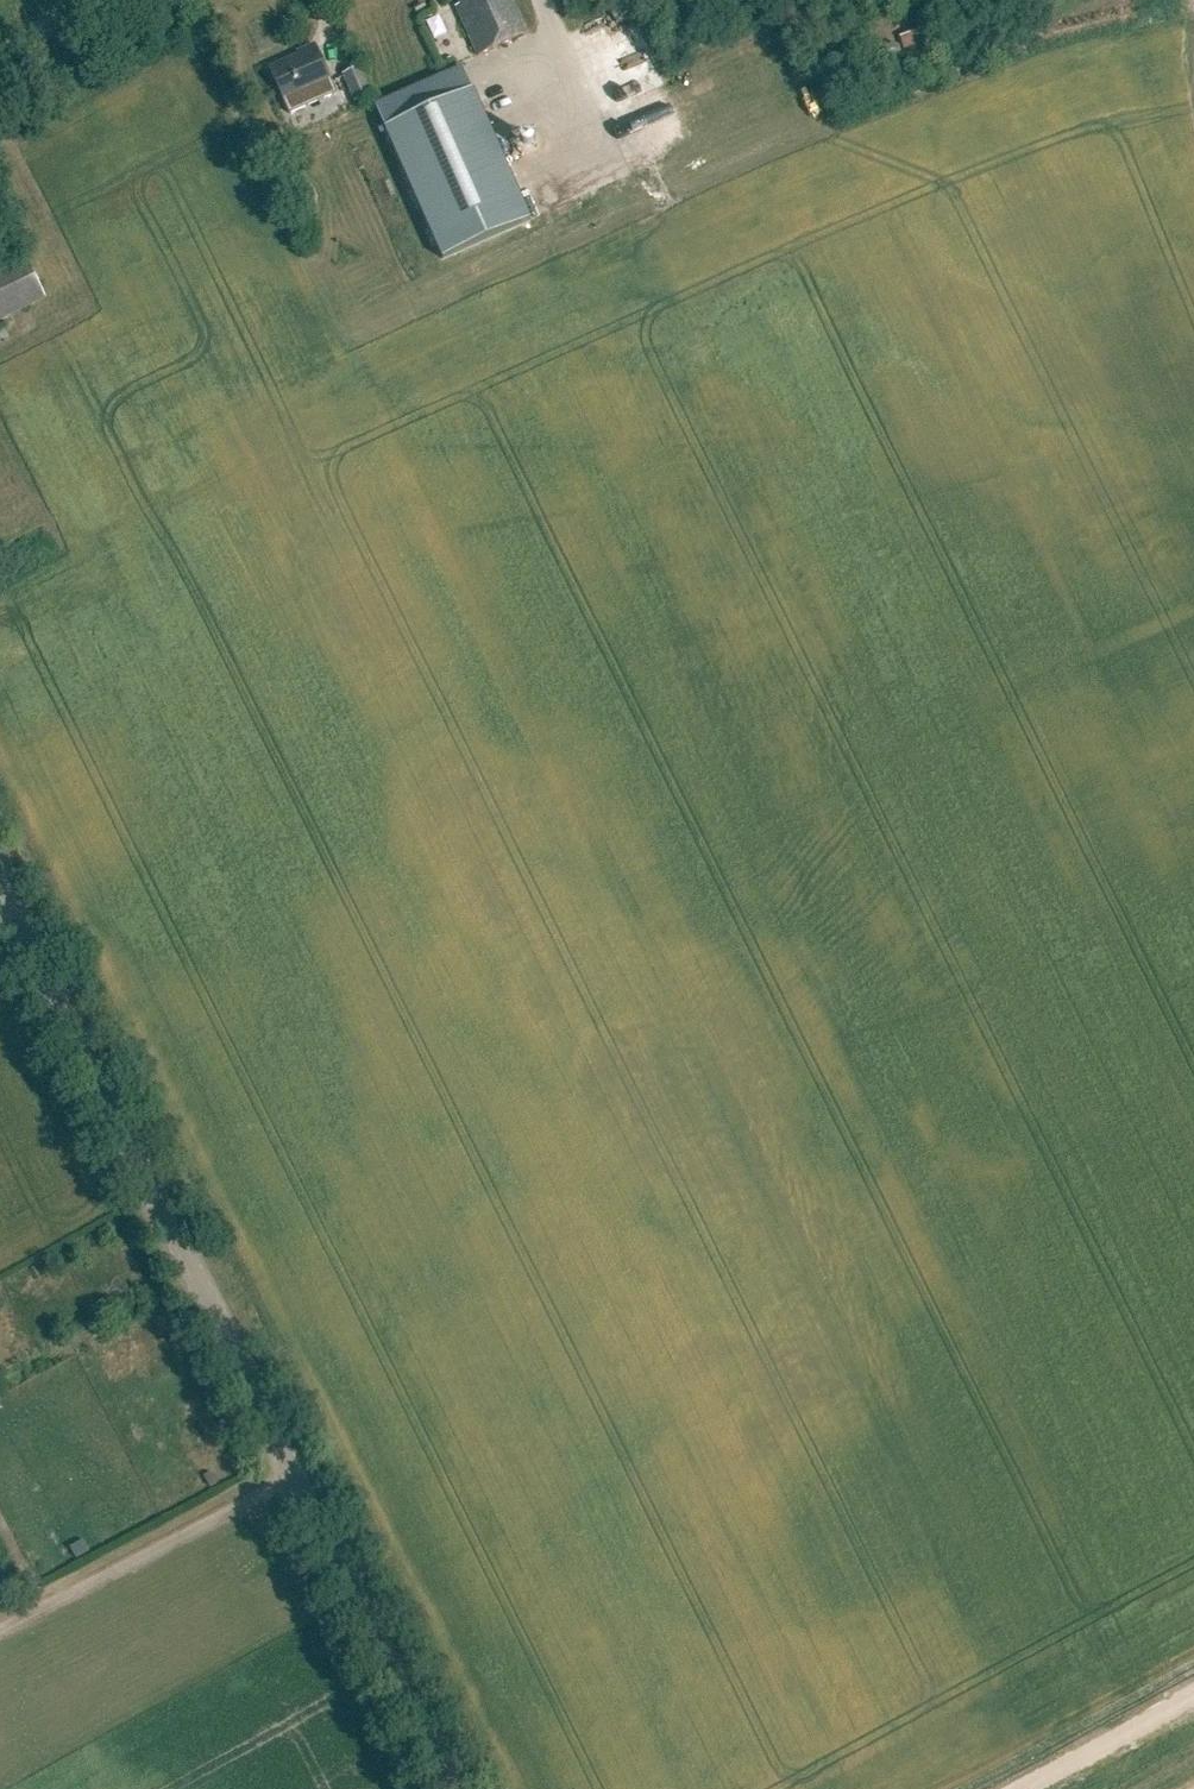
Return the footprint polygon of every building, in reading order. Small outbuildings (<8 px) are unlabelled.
[(455,7),(465,28),(477,54),(528,31),(514,0),(459,0),(460,1),(454,4),(455,7)] [(921,28),(898,37),(903,52),(927,43),(921,28)] [(296,54),(268,67),(282,98),(310,85),(312,89),(330,81),(312,43),(294,51),(296,54)] [(371,95),(359,67),(341,75),(353,103),(371,95)] [(472,91),(384,131),(444,261),(531,221),(472,91)] [(47,297),(25,252),(0,264),(0,320),(47,297)]
